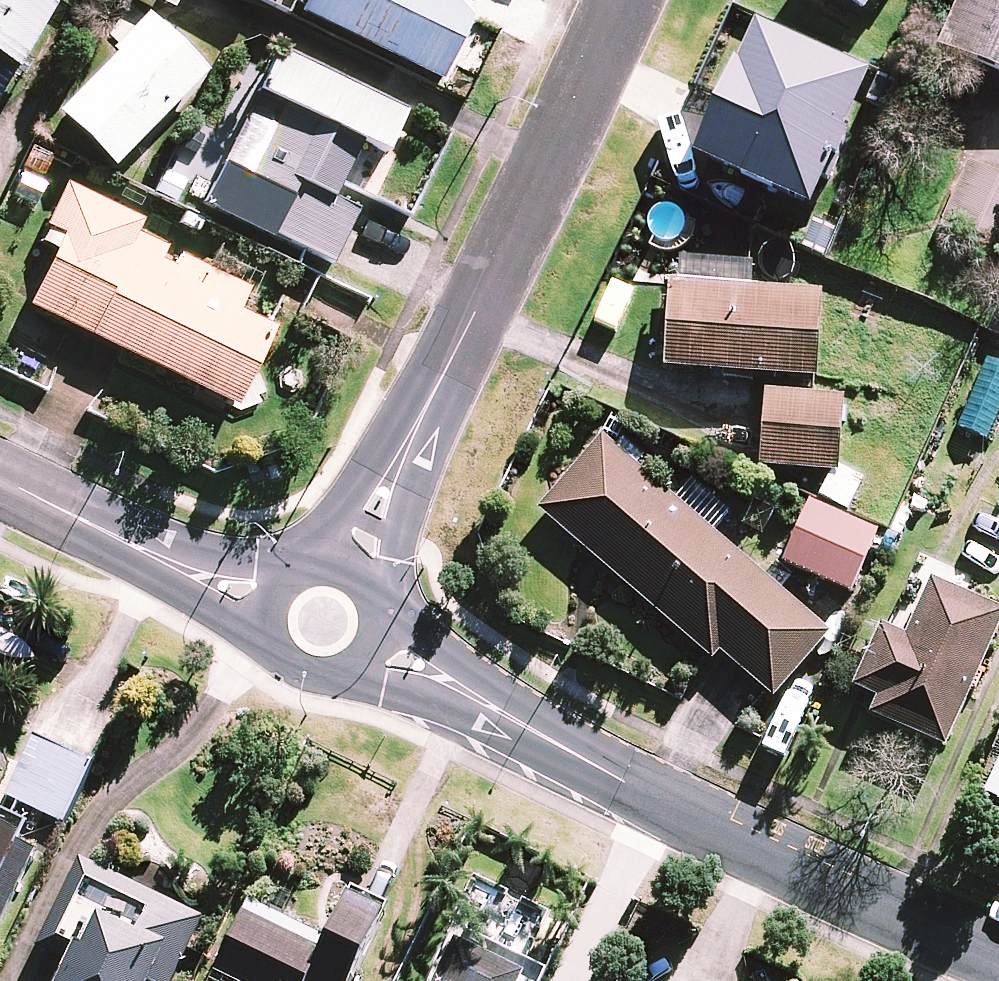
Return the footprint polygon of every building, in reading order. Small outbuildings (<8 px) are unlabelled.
[(4,99),(59,0),(0,0),(0,97),(4,99)] [(470,0),(307,0),(302,11),(441,80),(478,4),(470,0)] [(863,16),(874,0),(840,0),(857,12),(863,16)] [(939,49),(998,75),(998,0),(961,0),(939,49)] [(208,71),(153,18),(109,64),(61,113),(116,166),(208,71)] [(882,76),(751,18),(687,163),(818,220),(882,76)] [(260,92),(362,141),(388,153),(408,113),(279,52),(260,92)] [(362,141),(260,92),(206,205),(343,271),(369,216),(334,200),(362,141)] [(203,180),(169,163),(152,196),(186,214),(203,180)] [(143,221),(69,186),(41,243),(59,251),(32,306),(237,406),(275,328),(239,311),(249,290),(136,235),(143,221)] [(750,287),(751,263),(672,258),(665,369),(815,378),(821,291),(750,287)] [(374,312),(324,289),(312,313),(363,336),(374,312)] [(991,354),(958,426),(988,440),(998,417),(998,358),(991,354)] [(843,397),(765,391),(760,466),(838,471),(843,397)] [(827,631),(603,437),(540,510),(711,658),(718,649),(771,695),(827,631)] [(867,484),(844,465),(821,494),(844,512),(867,484)] [(876,532),(811,503),(784,562),(849,592),(876,532)] [(931,579),(905,637),(882,626),(855,687),(878,697),(870,714),(946,747),(998,626),(998,609),(931,579)] [(92,763),(34,735),(5,794),(63,822),(92,763)] [(985,793),(998,800),(998,764),(985,793)] [(35,841),(0,824),(0,915),(35,841)] [(80,857),(36,946),(66,961),(57,980),(171,980),(203,917),(80,857)] [(214,972),(233,980),(351,980),(388,904),(351,886),(326,938),(249,901),(214,972)] [(454,940),(434,980),(520,980),(523,973),(454,940)]
